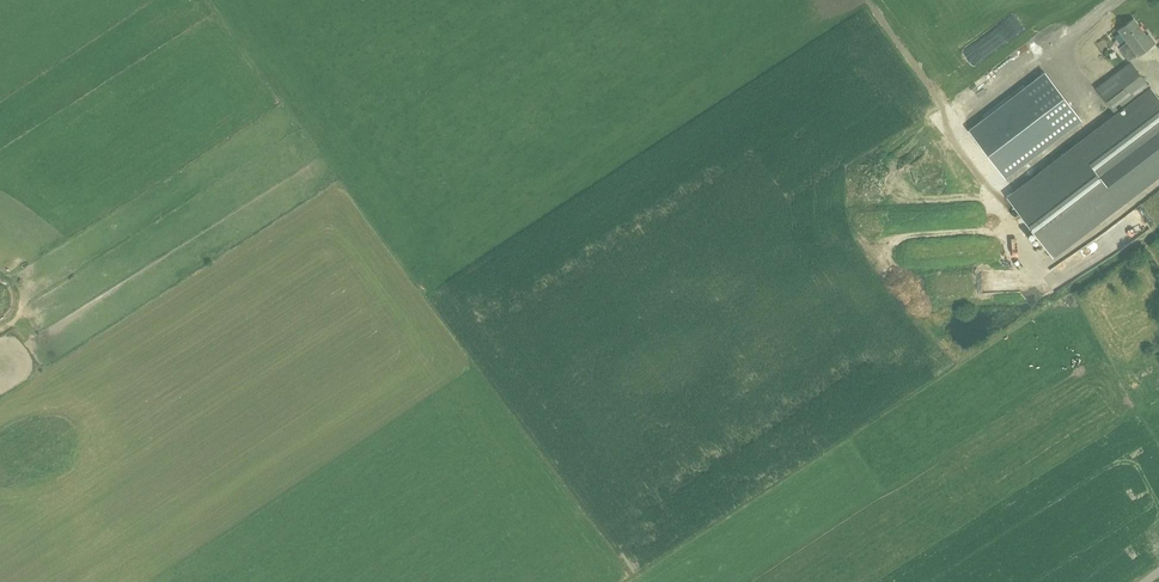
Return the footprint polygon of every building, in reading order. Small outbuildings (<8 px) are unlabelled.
[(1120,48),(1129,60),(1137,54),(1138,56),(1155,43),(1149,34),(1147,36),(1134,19),(1119,31),(1127,42),(1120,48)] [(1053,257),(1158,176),(1158,99),(1152,91),(1148,86),(1149,86),(1130,62),(1096,88),(1115,112),(1123,106),(1124,107),(1074,145),(1006,197),(1053,257)] [(969,130),(998,169),(1074,111),(1045,73),(969,130)] [(912,241),(912,261),(926,260),(925,241),(912,241)]
